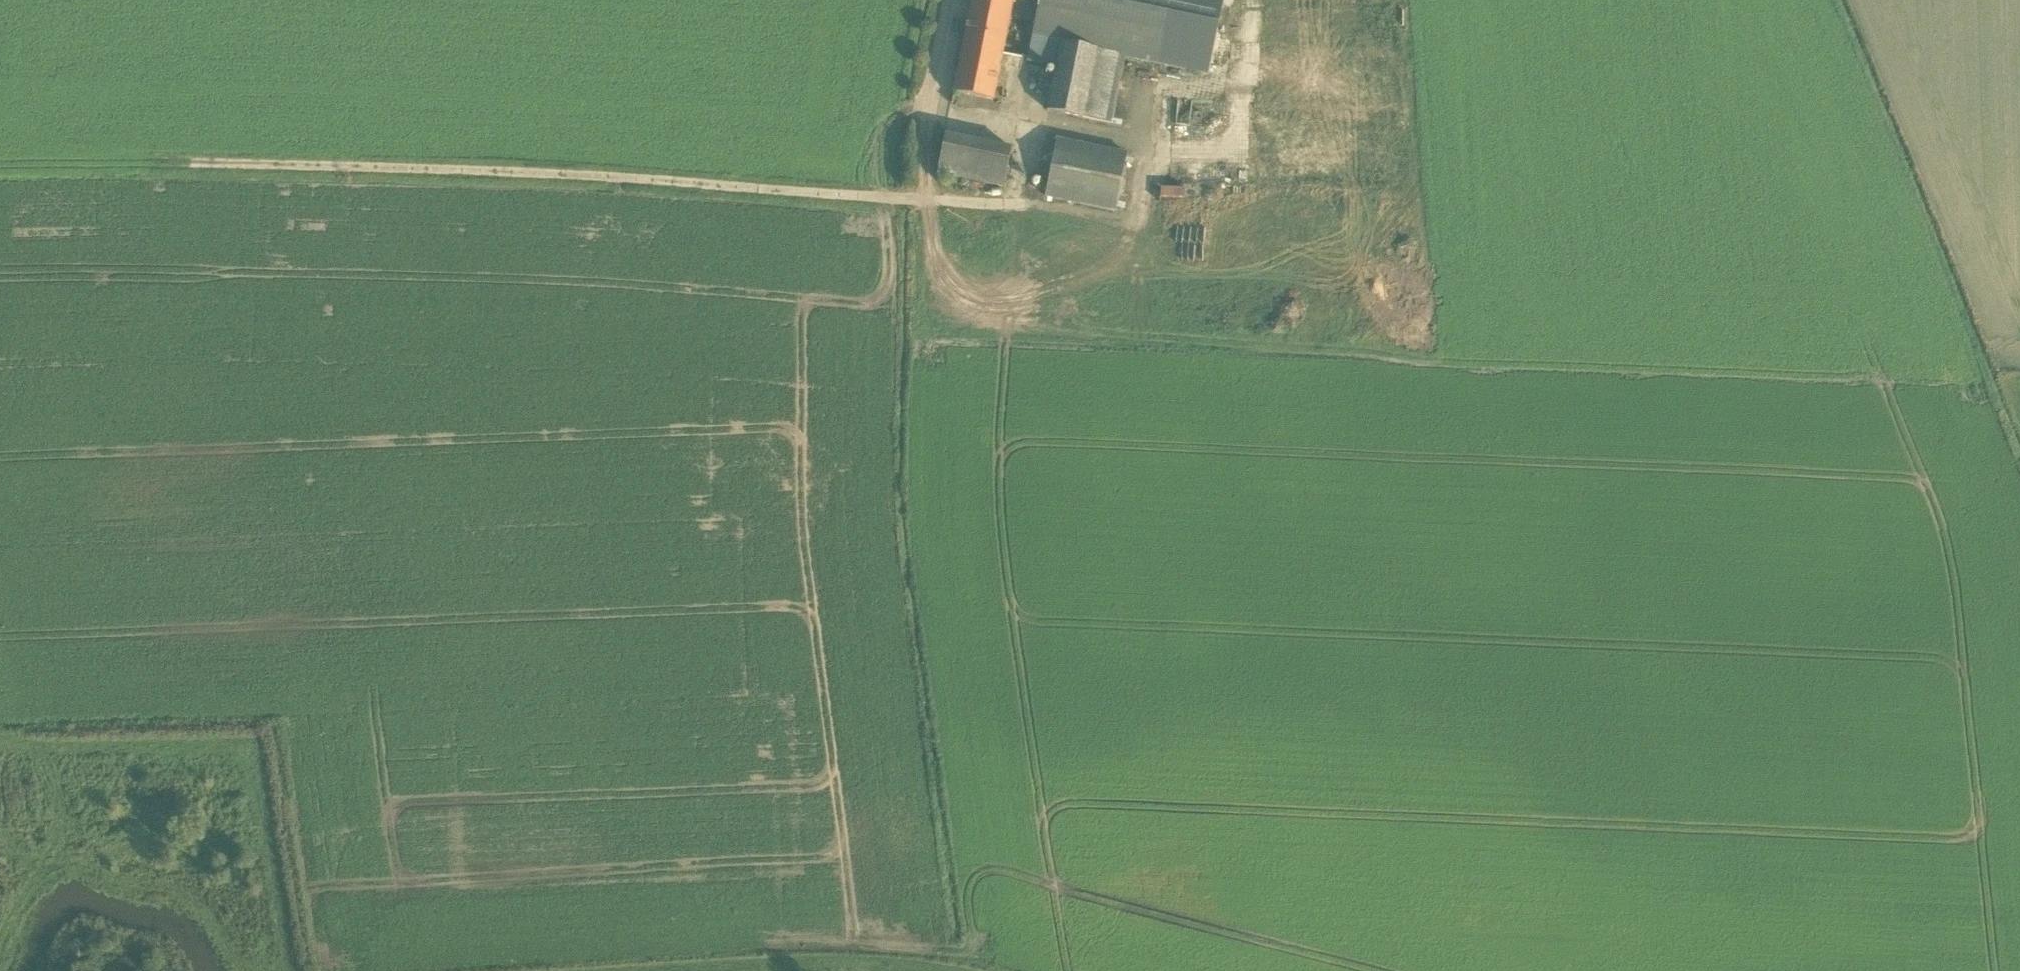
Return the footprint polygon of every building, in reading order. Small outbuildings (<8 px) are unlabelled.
[(1000,57),(1012,2),(1012,0),(972,0),(954,91),(992,99),(1000,57)] [(1028,62),(1056,67),(1047,110),(1083,117),(1097,46),(1125,51),(1124,55),(1158,61),(1209,71),(1224,0),(1040,0),(1040,3),(1039,7),(1028,62)] [(1097,46),(1083,117),(1111,123),(1124,55),(1125,51),(1097,46)] [(937,173),(1003,186),(1013,147),(945,133),(937,173)] [(1044,195),(1116,210),(1127,153),(1056,139),(1044,195)]
